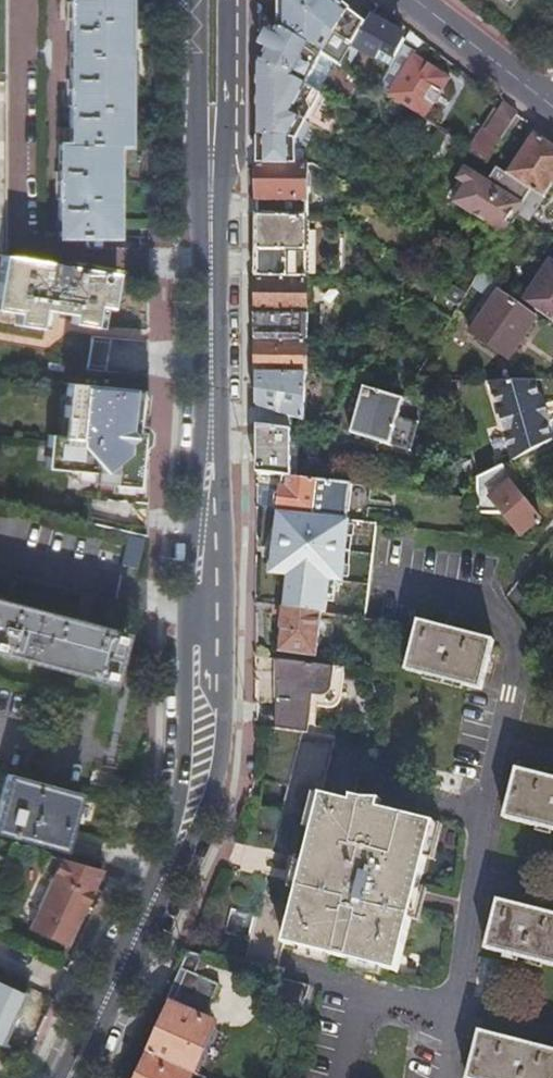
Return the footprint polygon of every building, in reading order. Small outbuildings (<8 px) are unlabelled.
[(58,238),(114,238),(114,145),(125,145),(126,0),(69,0),(68,146),(58,146),(58,238)] [(278,27),(323,53),(331,60),(341,66),(352,46),(366,23),(337,0),(280,0),(280,22),(278,27)] [(370,16),(366,23),(352,46),(389,68),(402,44),(404,40),(384,28),(386,25),(370,16)] [(266,49),(260,60),(304,85),(323,53),(278,27),(273,35),(267,31),(259,45),(266,49)] [(377,90),(423,119),(449,78),(414,56),(416,52),(402,44),(389,68),(377,90)] [(331,60),(323,53),(304,85),(312,91),(313,92),(331,60)] [(258,65),(257,165),(283,165),(292,165),(300,165),(305,147),(330,102),(313,92),(312,91),(304,85),(260,60),(258,65)] [(501,139),(518,113),(504,104),(499,112),(487,130),(501,139)] [(487,130),(499,112),(496,110),(470,150),(487,161),(501,139),(487,130)] [(434,154),(447,135),(436,128),(423,147),(434,154)] [(528,221),(552,183),(552,146),(533,133),(507,174),(531,190),(516,213),(522,217),(528,221)] [(434,154),(428,162),(435,167),(454,140),(447,135),(434,154)] [(257,165),(257,216),(304,217),(305,165),(300,165),(292,165),(283,165),(257,165)] [(507,174),(497,168),(488,182),(465,167),(458,179),(466,185),(454,203),(509,237),(522,217),(516,213),(531,190),(507,174)] [(400,202),(391,214),(398,218),(406,206),(400,202)] [(257,216),(257,279),(304,280),(304,279),(304,217),(257,216)] [(552,238),(541,255),(552,262),(552,238)] [(552,322),(552,262),(541,255),(533,249),(506,290),(552,322)] [(117,273),(1,255),(0,263),(0,313),(18,316),(16,326),(40,330),(43,312),(73,317),(72,325),(95,329),(98,308),(111,310),(117,273)] [(478,271),(470,285),(483,295),(465,320),(473,326),(468,333),(507,359),(536,318),(498,291),(501,287),(478,271)] [(257,279),(256,341),(288,342),(288,340),(304,340),(304,280),(257,279)] [(288,342),(256,341),(256,375),(304,375),(321,374),(321,340),(304,340),(288,340),(288,342)] [(256,375),(256,425),(287,429),(288,427),(291,418),(303,422),(304,375),(256,375)] [(552,441),(552,439),(548,423),(551,422),(543,396),(541,397),(535,380),(490,381),(514,460),(552,441)] [(148,442),(148,391),(67,383),(61,439),(46,437),(43,468),(90,472),(89,483),(147,502),(148,442)] [(350,383),(325,426),(363,437),(377,442),(408,451),(423,401),(400,394),(399,398),(350,383)] [(288,476),(291,477),(291,427),(288,427),(287,429),(256,425),(255,472),(282,475),(288,476)] [(377,442),(363,437),(360,446),(375,450),(377,442)] [(478,478),(478,514),(502,512),(521,534),(540,519),(510,482),(505,464),(478,478)] [(291,477),(288,476),(286,490),(281,489),(278,511),(345,519),(351,484),(291,477)] [(278,511),(281,489),(258,486),(255,508),(278,511)] [(321,612),(362,619),(375,523),(345,519),(278,511),(270,573),(288,576),(284,607),(321,612)] [(142,537),(126,534),(120,563),(136,567),(142,537)] [(520,619),(521,580),(507,599),(520,619)] [(116,666),(124,634),(80,622),(0,602),(0,654),(112,682),(116,666)] [(314,657),(321,612),(284,607),(282,607),(276,651),(314,657)] [(405,669),(481,690),(494,642),(457,631),(459,626),(451,623),(444,621),(442,627),(418,620),(405,669)] [(276,658),(275,728),(312,733),(317,705),(329,707),(334,705),(337,702),(339,697),(343,667),(276,658)] [(124,668),(116,666),(112,682),(111,695),(120,694),(120,686),(124,668)] [(287,916),(402,946),(434,823),(351,800),(367,741),(312,733),(275,728),(263,778),(284,784),(279,805),(258,800),(257,801),(233,902),(287,916)] [(552,831),(552,778),(516,768),(503,817),(552,831)] [(0,796),(0,834),(57,850),(71,793),(6,775),(0,796)] [(101,870),(47,855),(39,872),(51,879),(27,931),(64,948),(89,894),(101,870)] [(552,967),(552,914),(536,910),(538,904),(530,902),(522,900),(520,906),(497,900),(484,948),(552,967)] [(271,972),(273,973),(281,943),(396,972),(402,946),(287,916),(233,902),(231,910),(253,915),(248,936),(226,931),(220,959),(271,972)] [(179,967),(186,971),(187,969),(194,973),(201,957),(186,953),(179,967)] [(186,971),(183,978),(216,987),(218,984),(194,973),(187,969),(186,971)] [(263,1001),(291,1010),(296,1012),(304,980),(273,973),(271,972),(263,1001)] [(171,1004),(201,1018),(216,987),(183,978),(171,1004)] [(11,997),(0,992),(0,1019),(11,997)] [(148,1052),(190,1071),(212,1023),(201,1018),(171,1004),(148,1052)] [(531,1044),(533,1039),(526,1037),(517,1034),(515,1040),(478,1030),(465,1077),(552,1077),(552,1050),(531,1044)] [(190,1071),(148,1052),(136,1077),(187,1077),(190,1071)]
